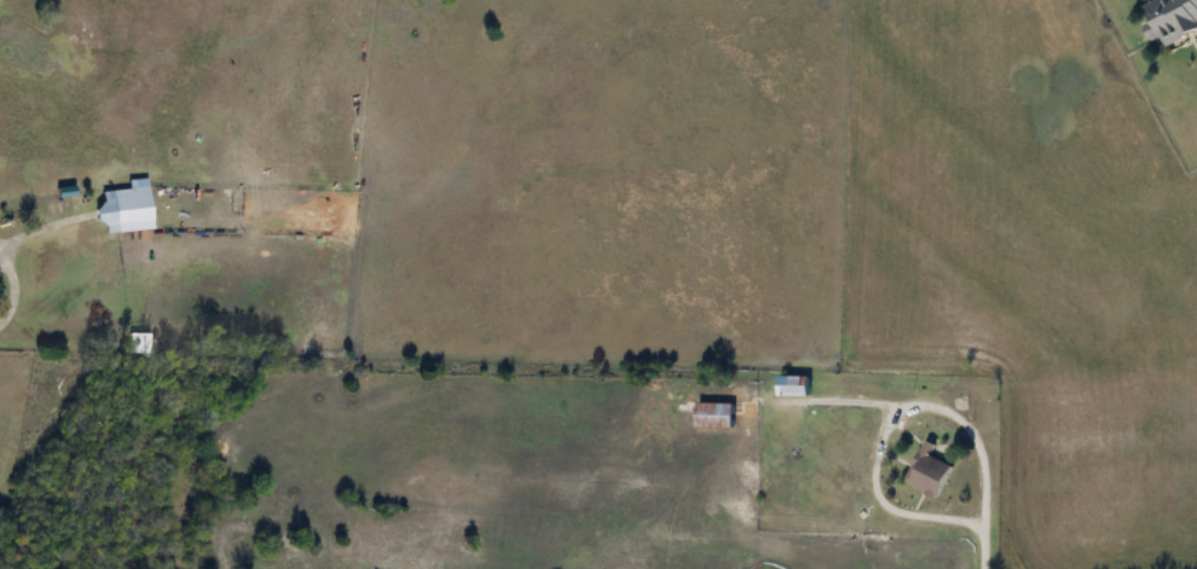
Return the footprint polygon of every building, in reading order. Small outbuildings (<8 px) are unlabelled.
[(1196,30),(1196,0),(1158,0),(1146,5),(1154,22),(1146,26),(1153,43),(1163,38),(1166,44),(1196,30)] [(112,191),(115,233),(151,230),(147,188),(112,191)] [(780,399),(809,399),(809,378),(780,378),(780,399)] [(735,406),(698,406),(698,431),(735,431),(735,406)] [(906,485),(939,501),(953,469),(931,459),(937,448),(926,443),(906,485)]
